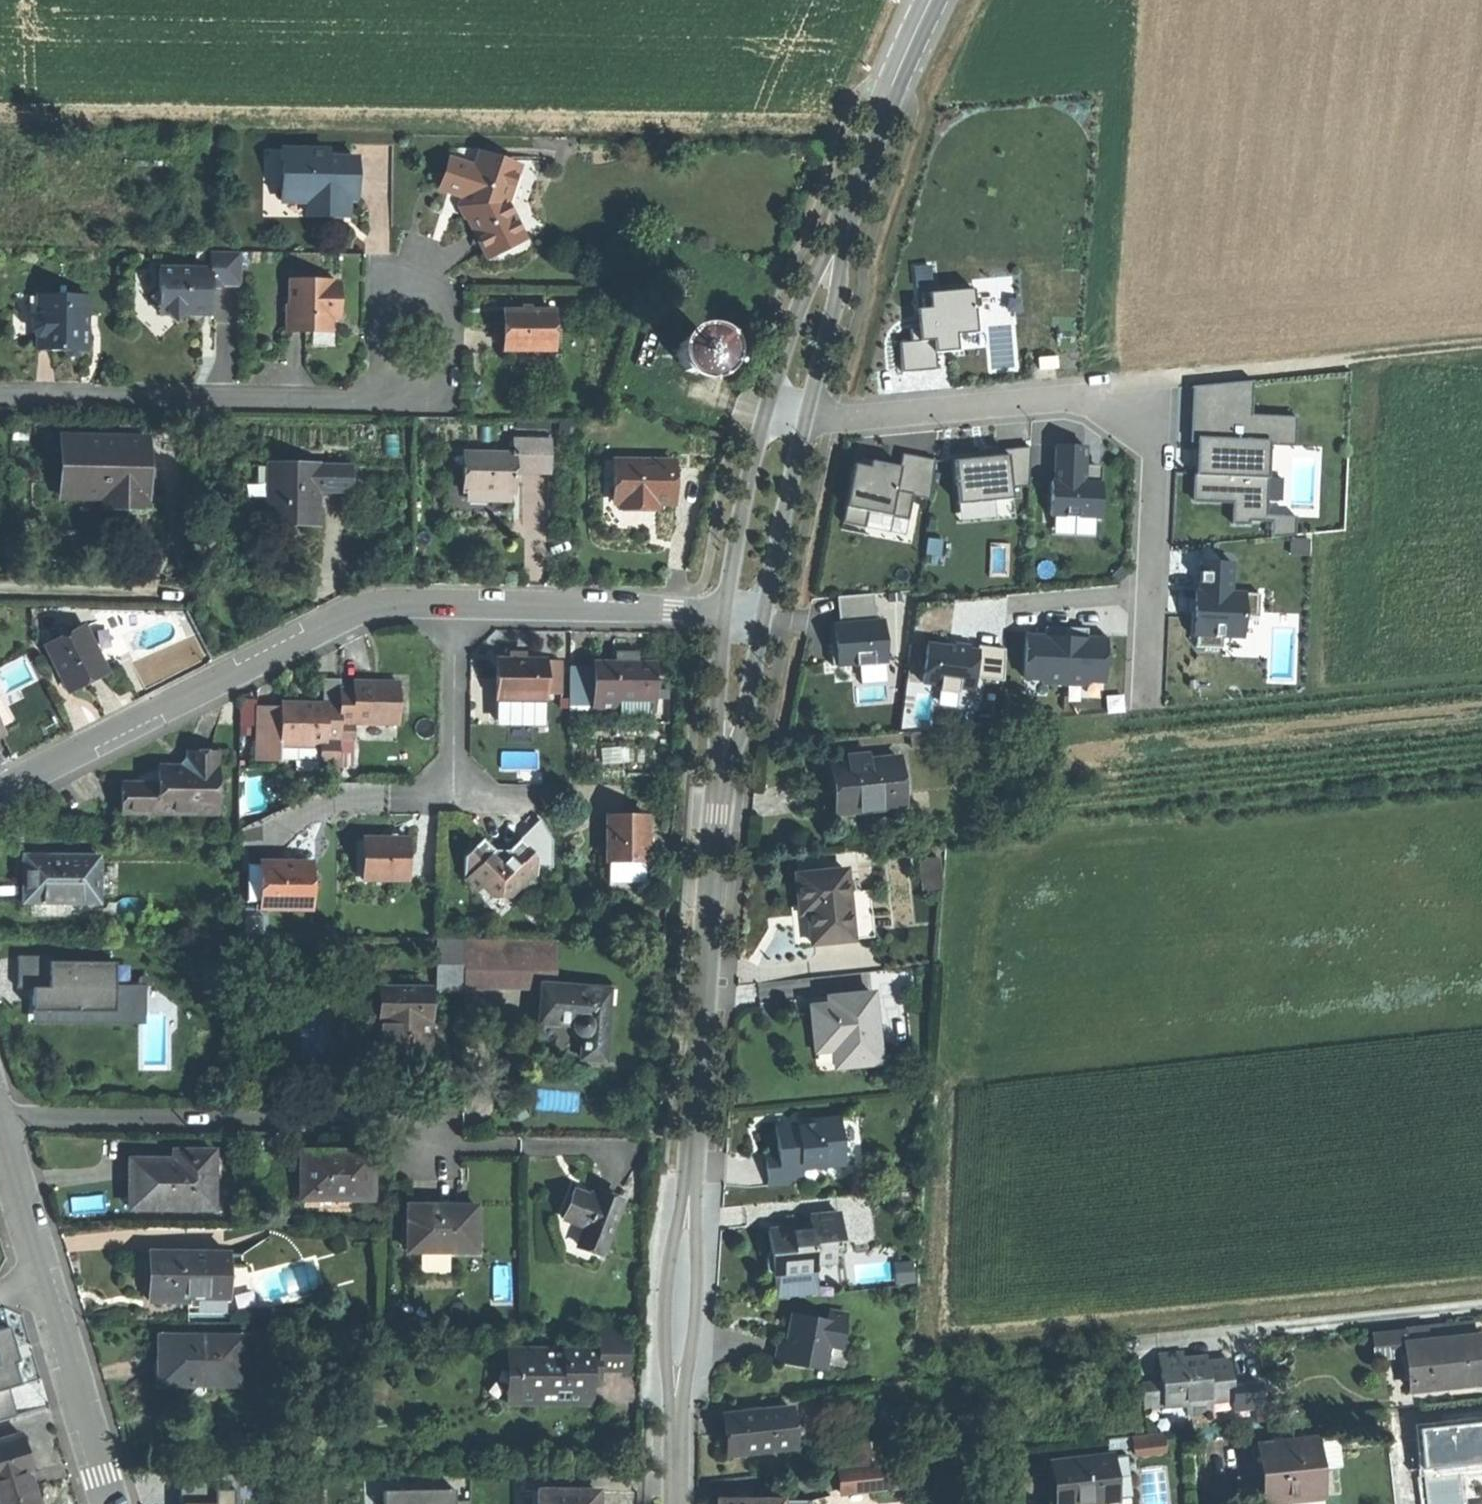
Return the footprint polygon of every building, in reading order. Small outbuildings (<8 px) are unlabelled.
[(344,192),(358,193),(358,157),(328,156),(329,149),(280,149),(279,193),(308,193),(308,207),(326,207),(343,207),(344,192)] [(519,228),(507,205),(516,176),(510,164),(482,154),(476,168),(451,159),(441,188),(466,196),(471,212),(467,220),(474,233),(482,249),(494,250),(515,242),(519,228)] [(212,288),(241,288),(242,252),(211,252),(211,270),(159,269),(159,289),(151,298),(159,306),(159,314),(167,314),(175,323),(184,315),(196,315),(212,315),(212,288)] [(330,312),(339,312),(339,283),(330,283),(330,279),(291,279),(291,303),(285,303),(285,328),(304,328),(330,329),(330,312)] [(898,340),(900,370),(934,367),(933,351),(948,350),(946,332),(968,330),(965,288),(921,291),(923,308),(909,309),(911,339),(898,340)] [(88,325),(84,325),(85,307),(88,307),(89,295),(37,293),(37,311),(32,317),(32,328),(36,335),(35,348),(53,349),(62,349),(68,353),(80,354),(87,349),(88,325)] [(507,347),(554,348),(555,310),(508,309),(508,330),(507,347)] [(695,336),(687,338),(681,342),(676,349),(674,357),(676,365),(680,371),(687,376),(694,377),(702,376),(709,372),(713,365),(715,357),(714,350),(709,343),(703,338),(695,336)] [(1056,357),(1037,358),(1038,369),(1057,367),(1056,357)] [(1253,381),(1236,382),(1235,398),(1252,399),(1253,381)] [(1195,473),(1193,501),(1233,502),(1233,525),(1249,525),(1249,522),(1266,522),(1267,501),(1265,501),(1267,446),(1275,446),(1276,418),(1296,419),(1296,417),(1251,415),(1252,399),(1235,398),(1236,382),(1192,387),(1192,388),(1193,388),(1191,443),(1204,443),(1203,474),(1195,473)] [(1296,419),(1276,418),(1275,446),(1294,447),(1296,419)] [(516,451),(516,468),(551,469),(551,437),(515,437),(515,451),(516,451)] [(125,509),(148,509),(148,440),(63,440),(63,500),(104,500),(104,509),(125,509)] [(1085,447),(1056,446),(1054,482),(1051,481),(1050,516),(1099,518),(1100,484),(1099,484),(1100,471),(1084,470),(1085,447)] [(953,460),(958,504),(1012,499),(1011,488),(1028,487),(1030,447),(998,450),(998,456),(953,460)] [(516,491),(516,468),(516,451),(515,451),(463,451),(463,490),(489,490),(516,491)] [(853,471),(843,523),(865,528),(868,508),(909,516),(913,497),(930,500),(935,460),(902,454),(900,467),(870,461),(869,467),(868,474),(853,471)] [(606,499),(615,499),(615,461),(607,460),(606,499)] [(651,501),(669,501),(669,461),(615,461),(615,499),(615,506),(633,506),(651,506),(651,501)] [(869,467),(854,465),(853,471),(868,474),(869,467)] [(316,490),(316,467),(266,466),(265,527),(288,528),(315,528),(316,490)] [(351,467),(316,467),(316,490),(351,491),(351,467)] [(1271,517),(1271,538),(1295,536),(1296,516),(1293,516),(1293,518),(1271,517)] [(1232,563),(1200,562),(1199,592),(1198,612),(1194,612),(1192,612),(1191,636),(1196,636),(1196,647),(1222,648),(1223,637),(1243,638),(1244,617),(1259,617),(1260,594),(1231,593),(1232,563)] [(834,625),(835,645),(831,645),(832,666),(856,664),(856,667),(874,665),(874,663),(887,662),(884,621),(876,622),(874,594),(837,597),(837,598),(840,598),(842,624),(834,625)] [(1026,632),(1024,678),(1042,679),(1042,683),(1086,685),(1086,681),(1104,682),(1106,636),(1094,635),(1093,639),(1087,639),(1087,635),(1087,629),(1045,627),(1045,633),(1045,637),(1038,637),(1039,633),(1026,632)] [(1275,629),(1273,678),(1290,678),(1293,630),(1275,629)] [(88,684),(105,675),(82,630),(45,650),(67,694),(88,684)] [(927,644),(922,684),(939,686),(938,692),(957,694),(958,688),(959,682),(974,684),(975,678),(1004,682),(1005,650),(978,646),(977,651),(927,644)] [(617,664),(639,665),(639,655),(627,655),(617,655),(617,664)] [(500,701),(548,700),(548,694),(548,681),(547,662),(547,661),(523,661),(499,661),(500,701)] [(547,662),(548,681),(562,681),(562,662),(547,662)] [(618,700),(655,700),(655,665),(639,665),(617,664),(595,664),(595,713),(618,714),(618,700)] [(341,677),(324,681),(323,700),(340,701),(341,684),(341,677)] [(340,721),(354,721),(397,722),(397,700),(398,679),(352,678),(352,684),(341,684),(340,701),(340,721)] [(548,681),(548,694),(562,694),(562,681),(548,681)] [(959,682),(958,688),(973,690),(974,684),(959,682)] [(280,741),(307,741),(327,742),(327,736),(339,737),(340,721),(340,701),(323,700),(303,700),(281,699),(281,705),(280,741)] [(548,723),(548,700),(500,701),(500,724),(548,723)] [(253,754),(279,754),(280,741),(281,705),(255,704),(253,754)] [(354,721),(340,721),(339,737),(339,757),(353,757),(354,721)] [(947,742),(946,729),(910,733),(912,746),(947,742)] [(339,757),(339,737),(327,736),(327,742),(326,756),(326,764),(339,764),(339,757)] [(306,755),(307,741),(280,741),(279,754),(306,755)] [(306,755),(326,756),(327,742),(307,741),(306,755)] [(841,754),(842,763),(862,761),(861,751),(841,754)] [(173,767),(160,767),(123,785),(123,812),(220,813),(220,768),(218,768),(218,752),(190,752),(190,760),(183,767),(173,767)] [(842,763),(827,765),(830,791),(832,811),(898,803),(893,757),(862,761),(842,763)] [(609,863),(647,864),(647,816),(610,816),(610,837),(609,863)] [(365,879),(410,880),(410,836),(388,836),(365,836),(365,879)] [(511,890),(517,896),(538,875),(538,862),(518,840),(508,849),(499,849),(490,849),(482,838),(462,855),(461,875),(479,895),(483,890),(497,904),(511,890)] [(22,902),(98,903),(98,857),(23,856),(22,877),(22,902)] [(933,859),(918,861),(920,881),(935,879),(933,859)] [(313,909),(313,864),(292,863),(268,863),(268,865),(268,901),(268,908),(313,909)] [(268,901),(268,865),(254,865),(254,901),(268,901)] [(811,944),(851,940),(844,871),(796,876),(799,906),(808,913),(809,927),(811,944)] [(935,879),(920,881),(921,891),(937,889),(935,879)] [(258,938),(238,938),(238,953),(258,953),(258,938)] [(464,985),(465,940),(438,940),(437,988),(464,988),(464,985)] [(545,987),(560,988),(561,941),(465,940),(464,985),(545,991),(545,987)] [(43,1010),(62,1010),(110,1012),(111,963),(52,962),(53,956),(14,955),(13,972),(13,988),(40,989),(44,989),(43,1010)] [(432,988),(382,987),(382,1021),(389,1021),(389,1055),(410,1055),(432,1055),(432,988)] [(545,987),(545,991),(543,1026),(571,1028),(578,1035),(585,1041),(584,1061),(607,1063),(611,991),(560,988),(545,987)] [(61,1017),(62,1010),(43,1010),(44,989),(40,989),(39,1017),(61,1017)] [(833,1055),(835,1071),(880,1067),(873,997),(828,1001),(829,1008),(811,1010),(814,1039),(825,1038),(833,1052),(833,1055)] [(833,1055),(833,1052),(825,1038),(814,1039),(815,1049),(815,1057),(833,1055)] [(777,1151),(764,1153),(767,1186),(803,1182),(801,1169),(843,1164),(839,1118),(810,1121),(810,1123),(774,1127),(776,1141),(777,1151)] [(302,1194),(370,1195),(370,1148),(337,1148),(302,1147),(302,1194)] [(125,1208),(210,1209),(211,1152),(171,1151),(171,1158),(126,1158),(126,1183),(125,1208)] [(600,1195),(597,1201),(573,1193),(569,1206),(563,1222),(586,1230),(580,1249),(604,1258),(623,1203),(600,1195)] [(410,1203),(409,1250),(481,1252),(482,1205),(445,1204),(410,1203)] [(836,1233),(843,1232),(841,1214),(813,1217),(815,1232),(797,1234),(797,1230),(775,1233),(776,1244),(777,1251),(769,1257),(770,1268),(779,1274),(780,1275),(820,1270),(819,1263),(839,1261),(838,1248),(836,1233)] [(845,1247),(843,1232),(836,1233),(838,1248),(845,1247)] [(182,1293),(222,1293),(222,1249),(143,1249),(143,1274),(143,1301),(182,1301),(182,1293)] [(911,1267),(897,1269),(898,1284),(913,1282),(911,1267)] [(820,1270),(780,1275),(779,1274),(782,1297),(823,1293),(820,1270)] [(794,1332),(792,1343),(785,1342),(781,1364),(828,1372),(833,1347),(846,1349),(851,1316),(833,1313),(832,1322),(797,1316),(794,1332)] [(1474,1323),(1456,1325),(1458,1340),(1476,1338),(1474,1323)] [(1456,1325),(1406,1330),(1408,1345),(1458,1340),(1456,1325)] [(628,1327),(598,1327),(598,1340),(628,1341),(628,1327)] [(1405,1346),(1408,1345),(1406,1330),(1374,1334),(1377,1360),(1393,1358),(1392,1347),(1405,1346)] [(16,1387),(8,1362),(0,1336),(0,1335),(0,1392),(16,1387)] [(1481,1384),(1481,1337),(1476,1338),(1458,1340),(1408,1345),(1405,1346),(1410,1392),(1481,1384)] [(207,1385),(243,1386),(244,1339),(161,1338),(161,1352),(161,1361),(166,1361),(166,1380),(207,1381),(207,1385)] [(598,1340),(598,1352),(598,1370),(628,1371),(628,1341),(598,1340)] [(598,1370),(598,1352),(500,1351),(500,1353),(517,1353),(517,1403),(590,1403),(590,1384),(591,1370),(598,1370)] [(1159,1355),(1161,1382),(1164,1408),(1187,1405),(1182,1359),(1182,1353),(1159,1355)] [(1195,1358),(1182,1359),(1187,1405),(1188,1414),(1212,1412),(1211,1403),(1207,1363),(1206,1357),(1195,1358)] [(1229,1361),(1207,1363),(1211,1403),(1233,1400),(1232,1388),(1229,1361)] [(1164,1408),(1161,1382),(1141,1384),(1143,1410),(1164,1408)] [(1260,1385),(1232,1388),(1233,1400),(1234,1410),(1262,1407),(1260,1385)] [(790,1408),(725,1415),(727,1435),(729,1452),(794,1445),(790,1408)] [(1134,1455),(1165,1451),(1163,1433),(1132,1436),(1134,1455)] [(29,1474),(33,1473),(28,1459),(20,1435),(0,1442),(0,1503),(38,1503),(29,1474)] [(1315,1441),(1318,1471),(1338,1468),(1334,1438),(1315,1441)] [(1264,1447),(1263,1447),(1269,1503),(1280,1503),(1291,1503),(1290,1496),(1305,1495),(1321,1493),(1318,1471),(1315,1441),(1264,1447)] [(855,1464),(880,1461),(878,1446),(853,1449),(855,1464)] [(1109,1457),(1114,1500),(1133,1497),(1128,1455),(1109,1457)] [(1114,1501),(1114,1500),(1109,1457),(1056,1463),(1061,1503),(1088,1503),(1089,1503),(1114,1501)] [(838,1474),(840,1494),(895,1488),(893,1468),(838,1474)] [(181,1474),(181,1503),(240,1503),(240,1474),(181,1474)] [(456,1490),(384,1490),(384,1503),(471,1503),(471,1501),(456,1501),(456,1490)] [(599,1492),(535,1492),(535,1503),(599,1503),(599,1492)]
